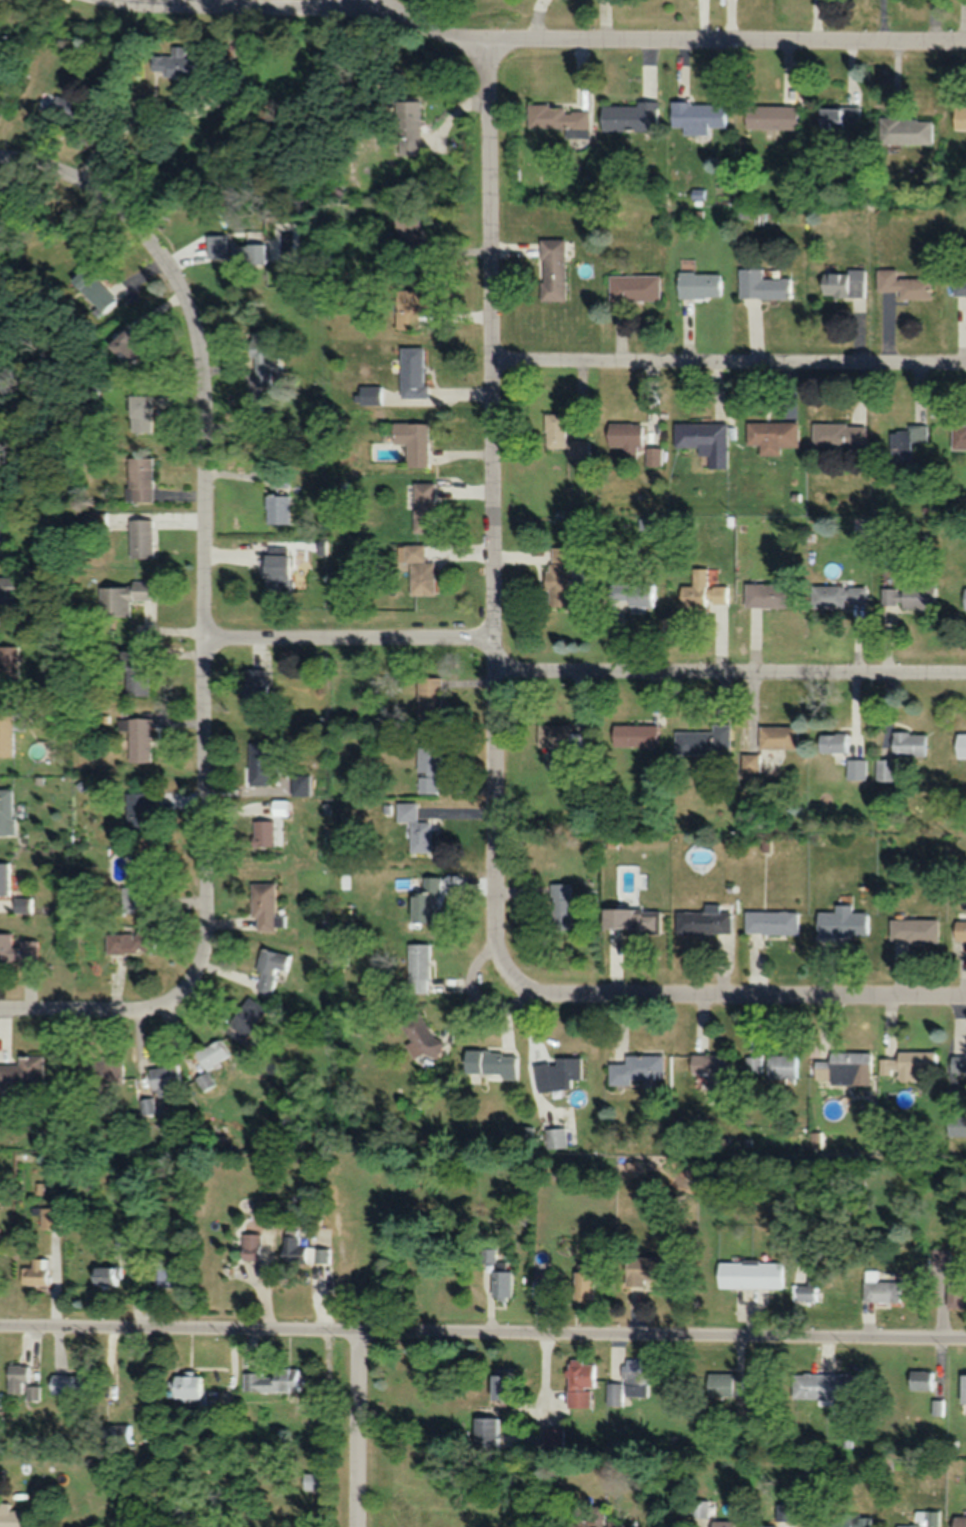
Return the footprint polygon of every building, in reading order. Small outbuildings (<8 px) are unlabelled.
[(172,55),(152,55),(152,71),(162,71),(162,76),(208,76),(208,57),(186,57),(186,45),(172,45),(172,55)] [(38,108),(67,117),(72,101),(44,91),(38,108)] [(422,100),(398,100),(397,154),(421,154),(422,100)] [(709,131),(709,128),(725,128),(725,102),(671,102),(671,131),(709,131)] [(658,103),(602,103),(602,130),(658,130),(658,103)] [(565,105),(528,104),(528,130),(590,131),(590,111),(565,110),(565,105)] [(799,105),(745,105),(745,129),(799,129),(799,105)] [(954,106),(953,130),(965,130),(965,106),(954,106)] [(862,126),(862,107),(819,107),(819,130),(843,130),(843,139),(855,139),(855,126),(862,126)] [(933,118),(881,116),(880,144),(932,145),(933,118)] [(209,257),(229,257),(229,235),(209,235),(209,257)] [(541,238),(541,300),(566,300),(566,238),(541,238)] [(269,243),(234,243),(234,263),(269,263),(269,243)] [(120,300),(87,265),(71,280),(104,315),(120,300)] [(763,278),(763,268),(740,268),(740,299),(791,298),(791,277),(763,278)] [(898,277),(898,268),(877,268),(877,291),(898,291),(898,298),(931,298),(931,277),(898,277)] [(821,270),(820,296),(865,296),(865,270),(821,270)] [(721,297),(721,272),(678,272),(678,297),(721,297)] [(660,274),(609,274),(609,300),(660,300),(660,274)] [(954,276),(954,297),(965,297),(965,276),(954,276)] [(396,328),(418,328),(418,312),(429,312),(429,289),(397,289),(396,328)] [(108,345),(128,369),(148,353),(127,328),(108,345)] [(282,372),(282,354),(276,354),(276,333),(250,332),(250,389),(272,389),(272,372),(282,372)] [(401,398),(426,398),(426,347),(401,347),(401,398)] [(130,418),(153,418),(153,395),(130,395),(130,418)] [(544,413),(544,448),(566,448),(566,459),(589,459),(589,440),(566,440),(566,413),(544,413)] [(747,445),(759,445),(759,456),(780,456),(780,446),(799,446),(799,421),(747,421),(747,445)] [(728,422),(674,422),(674,447),(728,447),(728,422)] [(429,423),(388,423),(388,444),(406,444),(406,466),(429,466),(429,423)] [(608,423),(608,447),(623,448),(622,462),(640,462),(641,423),(608,423)] [(813,445),(866,445),(866,423),(813,423),(813,445)] [(928,424),(910,424),(910,430),(891,430),(891,462),(911,463),(911,441),(928,441),(928,424)] [(965,448),(965,425),(951,425),(951,448),(965,448)] [(662,448),(646,448),(646,465),(662,465),(662,448)] [(153,457),(127,457),(127,501),(153,501),(153,457)] [(289,486),(289,473),(271,473),(271,486),(289,486)] [(413,531),(435,531),(435,483),(413,483),(413,531)] [(267,524),(291,524),(291,494),(267,494),(267,524)] [(154,519),(130,519),(130,557),(154,557),(154,519)] [(435,562),(425,562),(425,544),(398,544),(398,566),(410,566),(410,594),(435,595),(435,562)] [(264,590),(291,590),(291,546),(264,546),(264,590)] [(574,606),(573,547),(548,547),(550,607),(574,606)] [(707,610),(707,568),(692,568),(692,586),(681,586),(681,610),(707,610)] [(746,606),(782,606),(782,582),(746,582),(746,606)] [(99,583),(99,617),(130,616),(130,600),(156,599),(156,583),(99,583)] [(656,604),(656,584),(610,584),(610,604),(656,604)] [(867,606),(867,585),(812,585),(812,606),(867,606)] [(883,606),(936,606),(936,585),(883,585),(883,606)] [(130,650),(125,650),(125,695),(150,695),(150,642),(130,642),(130,650)] [(0,646),(0,680),(20,680),(20,646),(0,646)] [(267,668),(243,668),(243,723),(267,723),(267,668)] [(416,720),(440,720),(440,677),(416,677),(416,720)] [(13,712),(0,712),(0,757),(13,757),(13,712)] [(150,717),(129,717),(129,761),(150,761),(150,717)] [(570,724),(537,724),(537,749),(585,750),(585,733),(570,733),(570,724)] [(657,746),(657,724),(612,724),(612,746),(657,746)] [(731,755),(731,724),(713,724),(713,731),(676,731),(676,755),(731,755)] [(760,749),(797,749),(797,726),(760,726),(760,749)] [(926,732),(893,732),(893,756),(926,756),(926,732)] [(956,732),(956,758),(965,758),(965,732),(956,732)] [(848,733),(819,733),(819,752),(848,752),(848,733)] [(271,741),(248,741),(248,784),(271,784),(271,741)] [(439,745),(416,745),(416,793),(439,793),(439,745)] [(867,760),(848,760),(848,780),(867,780),(867,760)] [(896,780),(896,761),(879,761),(879,780),(896,780)] [(310,796),(310,774),(291,774),(291,796),(310,796)] [(14,834),(14,788),(0,788),(0,834),(14,834)] [(127,792),(127,830),(150,830),(150,792),(127,792)] [(289,815),(289,800),(273,800),(273,815),(289,815)] [(416,803),(397,802),(396,821),(410,821),(410,852),(430,852),(430,821),(416,821),(416,803)] [(275,847),(275,820),(251,820),(251,847),(275,847)] [(133,858),(134,886),(119,886),(119,911),(154,910),(153,858),(133,858)] [(10,862),(0,862),(0,895),(10,895),(10,862)] [(411,892),(411,922),(434,922),(434,893),(441,893),(441,877),(423,877),(423,892),(411,892)] [(250,917),(256,917),(256,930),(284,930),(284,914),(275,914),(275,883),(250,883),(250,917)] [(572,929),(572,883),(549,883),(549,929),(572,929)] [(720,910),(720,904),(705,904),(705,911),(671,911),(671,932),(733,932),(733,910),(720,910)] [(602,930),(662,930),(662,908),(602,908),(602,930)] [(799,910),(747,910),(747,934),(799,934),(799,910)] [(819,938),(869,938),(869,911),(819,911),(819,938)] [(939,918),(891,918),(891,941),(939,941),(939,918)] [(954,918),(954,941),(965,941),(965,918),(954,918)] [(107,933),(106,952),(157,953),(157,921),(139,921),(139,933),(107,933)] [(37,941),(12,941),(12,933),(0,933),(0,960),(37,960),(37,941)] [(407,993),(429,993),(429,944),(407,944),(407,993)] [(277,969),(288,971),(291,956),(262,950),(254,990),(272,994),(277,969)] [(266,1010),(248,996),(223,1031),(242,1044),(266,1010)] [(406,1046),(413,1058),(425,1052),(428,1058),(442,1050),(420,1012),(400,1023),(412,1043),(406,1046)] [(204,1072),(194,1077),(202,1092),(215,1085),(206,1069),(229,1057),(220,1040),(194,1054),(204,1072)] [(937,1051),(899,1051),(899,1058),(881,1058),(881,1079),(937,1079),(937,1051)] [(518,1079),(519,1054),(466,1052),(465,1077),(518,1079)] [(831,1085),(873,1085),(873,1052),(831,1052),(831,1061),(816,1061),(816,1080),(831,1080),(831,1085)] [(952,1074),(965,1074),(965,1052),(952,1052),(952,1074)] [(799,1078),(799,1054),(769,1054),(769,1078),(799,1078)] [(18,1055),(18,1064),(0,1064),(0,1090),(44,1090),(44,1055),(18,1055)] [(664,1055),(626,1055),(627,1064),(610,1064),(610,1085),(631,1084),(631,1079),(665,1079),(664,1055)] [(732,1055),(692,1055),(692,1074),(707,1074),(707,1090),(732,1090),(732,1055)] [(537,1093),(572,1088),(571,1080),(583,1079),(580,1056),(555,1059),(556,1062),(533,1065),(537,1093)] [(748,1073),(764,1073),(764,1056),(748,1056),(748,1073)] [(72,1080),(107,1080),(107,1060),(72,1060),(72,1080)] [(148,1068),(152,1097),(169,1095),(168,1087),(182,1085),(179,1065),(148,1068)] [(951,1118),(951,1135),(965,1135),(965,1118),(951,1118)] [(545,1128),(545,1148),(566,1148),(566,1128),(545,1128)] [(310,1245),(301,1245),(301,1230),(284,1230),(284,1262),(310,1262),(310,1245)] [(263,1233),(242,1233),(242,1260),(263,1260),(263,1233)] [(331,1248),(314,1248),(314,1262),(331,1262),(331,1248)] [(645,1285),(645,1280),(674,1280),(674,1256),(625,1256),(625,1285),(645,1285)] [(23,1267),(23,1283),(48,1283),(48,1257),(32,1257),(32,1267),(23,1267)] [(796,1300),(819,1300),(819,1260),(796,1260),(796,1300)] [(179,1274),(171,1274),(171,1261),(150,1261),(150,1287),(179,1287),(179,1274)] [(719,1288),(784,1288),(784,1262),(719,1261),(719,1288)] [(94,1282),(116,1282),(116,1265),(94,1265),(94,1282)] [(594,1299),(594,1265),(574,1265),(574,1299),(594,1299)] [(965,1307),(965,1265),(950,1265),(950,1307),(965,1307)] [(492,1269),(492,1297),(512,1297),(512,1269),(492,1269)] [(903,1280),(876,1280),(876,1270),(865,1270),(865,1302),(903,1302),(903,1280)] [(566,1298),(568,1279),(556,1278),(554,1297),(566,1298)] [(567,1361),(567,1408),(593,1408),(593,1361),(567,1361)] [(649,1362),(624,1361),(624,1383),(608,1383),(607,1406),(625,1406),(625,1396),(649,1397),(649,1362)] [(7,1393),(22,1393),(22,1383),(30,1383),(30,1364),(7,1365),(7,1393)] [(243,1370),(243,1391),(302,1391),(302,1370),(243,1370)] [(909,1390),(933,1390),(933,1371),(909,1371),(909,1390)] [(744,1373),(708,1373),(708,1396),(744,1396),(744,1373)] [(858,1374),(792,1373),(792,1400),(858,1400),(858,1374)] [(52,1393),(88,1393),(88,1374),(52,1374),(52,1393)] [(204,1398),(204,1374),(172,1374),(172,1398),(204,1398)] [(491,1374),(491,1400),(513,1400),(513,1374),(491,1374)] [(474,1417),(474,1448),(498,1448),(498,1417),(474,1417)] [(305,1489),(323,1489),(323,1473),(305,1473),(305,1489)] [(708,1517),(708,1502),(692,1502),(693,1517),(708,1517)] [(793,1504),(775,1504),(775,1521),(793,1521),(793,1504)] [(626,1521),(605,1521),(605,1506),(588,1506),(588,1519),(571,1519),(571,1526),(626,1526),(626,1521)] [(24,1509),(0,1509),(0,1526),(24,1526),(24,1509)] [(926,1526),(940,1526),(940,1511),(927,1511),(926,1526),(896,1526),(926,1526)] [(871,1514),(841,1514),(841,1521),(829,1521),(829,1526),(871,1526),(871,1514)] [(952,1526),(965,1526),(965,1516),(952,1516),(952,1526)]
